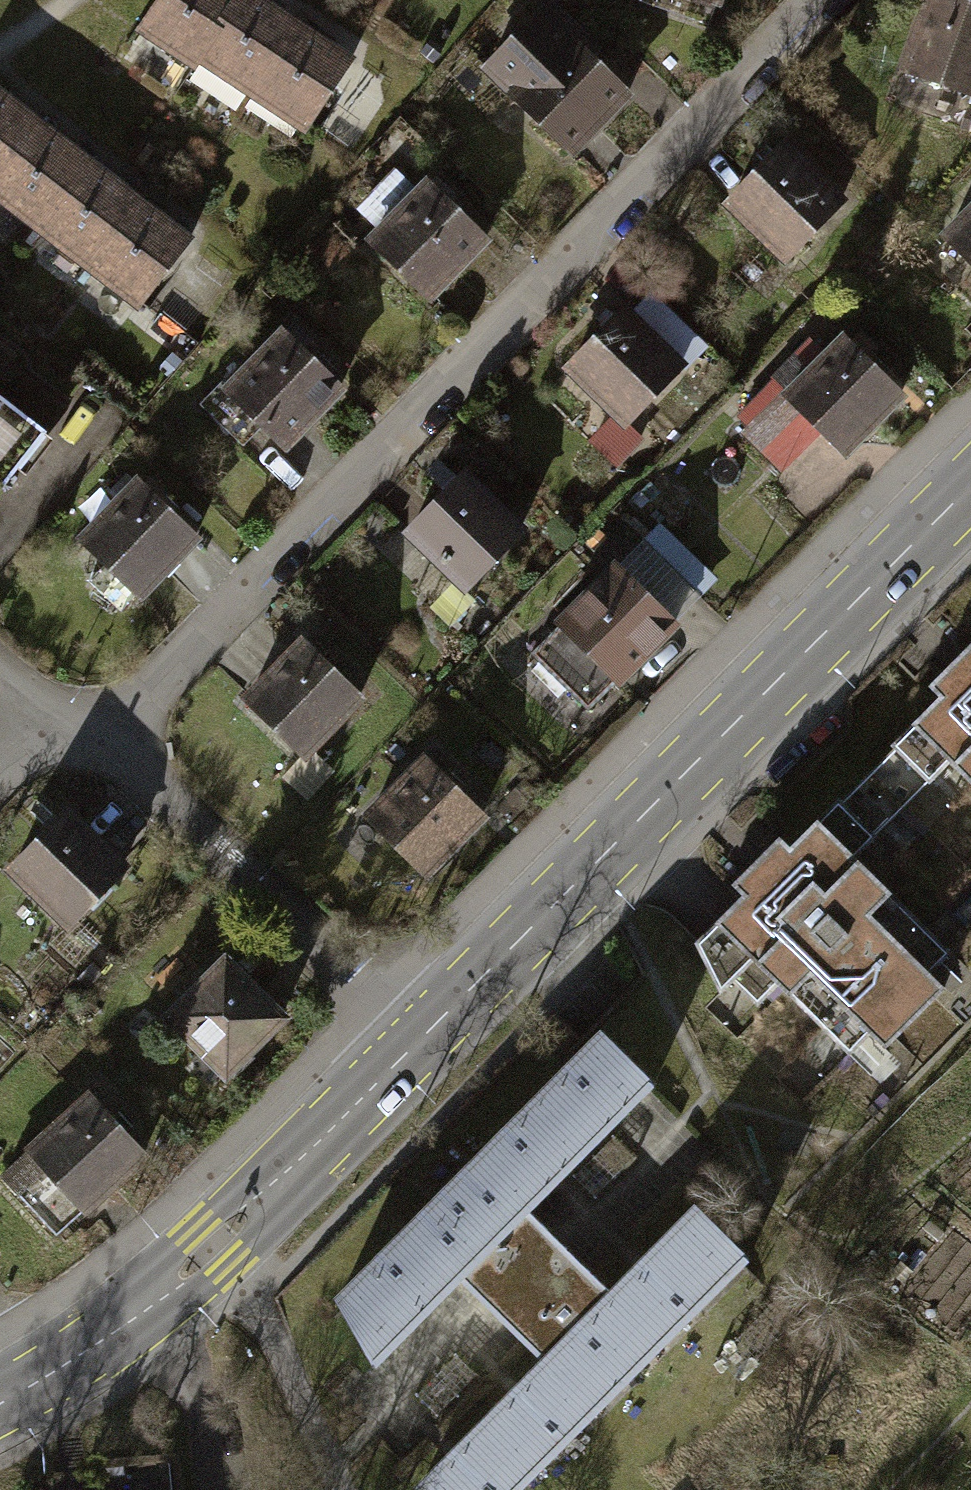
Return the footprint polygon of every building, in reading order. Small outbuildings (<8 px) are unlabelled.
[(198,56),(234,0),(154,0),(137,26),(193,62),(198,56)] [(250,89),(292,24),(254,0),(234,0),(198,56),(250,89)] [(682,15),(707,24),(715,0),(687,0),(682,15)] [(904,67),(970,89),(970,7),(951,0),(926,0),(904,67)] [(539,11),(485,66),(569,148),(624,92),(539,11)] [(347,60),(292,24),(250,89),(305,125),(347,60)] [(34,123),(0,97),(0,166),(34,123)] [(34,123),(0,166),(0,196),(34,223),(83,161),(34,123)] [(783,146),(727,201),(781,256),(837,201),(783,146)] [(34,223),(85,263),(134,201),(83,161),(34,223)] [(425,188),(375,240),(428,292),(479,241),(425,188)] [(186,241),(134,201),(85,263),(138,303),(186,241)] [(943,233),(970,261),(970,205),(943,233)] [(627,316),(677,364),(681,368),(704,345),(650,292),(627,316)] [(677,364),(627,316),(622,311),(567,368),(621,421),(677,364)] [(289,322),(225,388),(261,423),(283,444),(337,389),(298,352),(309,341),(289,322)] [(824,355),(785,393),(823,431),(841,449),(897,393),(860,357),(869,348),(850,329),(824,355)] [(785,393),(824,355),(807,339),(726,419),(780,473),(823,431),(785,393)] [(0,371),(0,398),(41,430),(60,406),(6,363),(0,371)] [(240,444),(261,423),(225,388),(218,381),(197,403),(240,444)] [(41,430),(0,398),(0,481),(41,430)] [(463,474),(409,528),(464,584),(519,529),(463,474)] [(136,482),(83,536),(138,591),(192,537),(136,482)] [(656,529),(645,540),(695,590),(707,579),(656,529)] [(613,566),(528,651),(587,708),(671,623),(613,566)] [(967,636),(918,684),(929,695),(881,742),(886,747),(860,772),(895,808),(943,761),(970,789),(970,640),(967,636)] [(301,641),(245,697),(302,752),(357,697),(301,641)] [(420,758),(366,814),(426,871),(480,816),(420,758)] [(895,808),(860,772),(833,799),(829,795),(779,844),(769,834),(721,882),(733,894),(686,940),(711,994),(745,960),(841,1056),(862,1036),(875,1049),(937,988),(923,973),(945,952),(848,855),(895,808)] [(120,865),(64,811),(10,866),(66,920),(120,865)] [(223,960),(168,1015),(204,1052),(188,1067),(208,1087),(279,1016),(223,960)] [(535,1100),(584,1149),(650,1083),(601,1034),(535,1100)] [(86,1095),(0,1174),(55,1234),(141,1155),(86,1095)] [(584,1149),(535,1100),(474,1161),(523,1210),(584,1149)] [(408,1227),(459,1277),(476,1293),(541,1228),(523,1210),(474,1161),(408,1227)] [(694,1211),(609,1296),(659,1345),(743,1260),(694,1211)] [(459,1277),(408,1227),(337,1298),(374,1358),(459,1277)] [(476,1293),(544,1361),(593,1410),(659,1345),(609,1296),(541,1228),(476,1293)] [(531,1472),(593,1410),(544,1361),(482,1423),(531,1472)] [(531,1472),(482,1423),(418,1487),(421,1489),(514,1489),(531,1472)]
